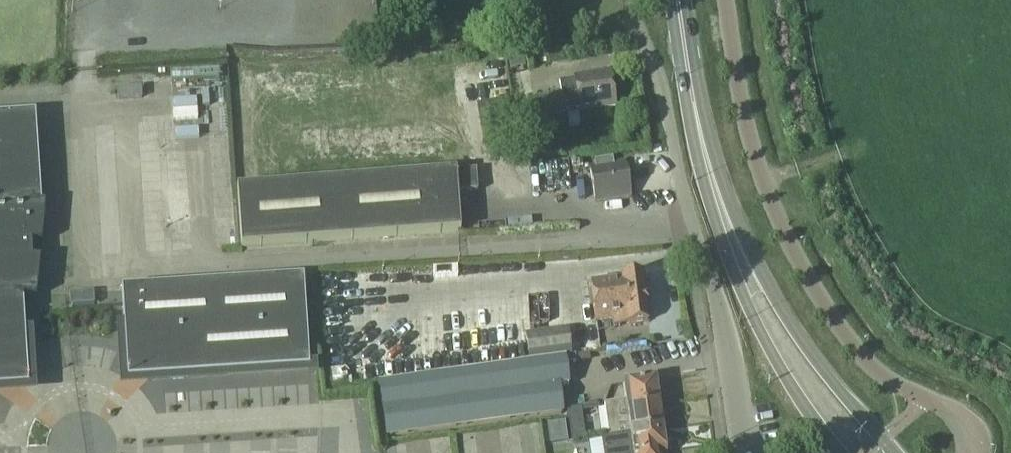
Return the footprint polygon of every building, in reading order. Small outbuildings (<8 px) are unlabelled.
[(510,69),(526,65),(524,56),(508,59),(510,69)] [(565,110),(566,110),(579,108),(580,110),(616,104),(610,69),(574,75),(574,78),(559,80),(561,92),(535,96),(538,118),(565,113),(565,110)] [(142,96),(141,86),(117,87),(118,98),(142,96)] [(29,385),(23,296),(37,296),(40,259),(33,258),(32,242),(42,241),(45,204),(41,203),(35,113),(0,115),(0,387),(29,385)] [(237,186),(241,246),(460,230),(458,191),(478,190),(476,169),(237,186)] [(612,187),(612,200),(595,201),(595,213),(633,212),(633,199),(624,199),(623,187),(612,187)] [(623,276),(593,280),(598,319),(614,317),(615,325),(648,320),(641,271),(623,274),(623,276)] [(304,276),(122,288),(127,379),(309,368),(304,276)] [(94,292),(70,293),(71,305),(94,304),(94,292)] [(401,296),(370,297),(373,370),(404,369),(401,296)] [(552,329),(551,309),(513,310),(514,330),(552,329)] [(526,334),(529,360),(571,355),(569,329),(526,334)] [(571,355),(529,360),(412,376),(380,381),(383,407),(387,436),(562,412),(558,384),(567,383),(565,362),(576,360),(575,354),(571,355)] [(626,400),(605,403),(606,412),(658,404),(657,393),(659,392),(658,383),(655,384),(655,379),(624,384),(626,400)] [(658,404),(606,412),(609,435),(613,435),(662,428),(661,424),(664,424),(662,415),(660,415),(658,404)] [(567,409),(571,433),(585,431),(581,407),(567,409)] [(613,435),(616,452),(661,452),(665,452),(665,448),(667,448),(666,439),(663,439),(662,428),(613,435)]
